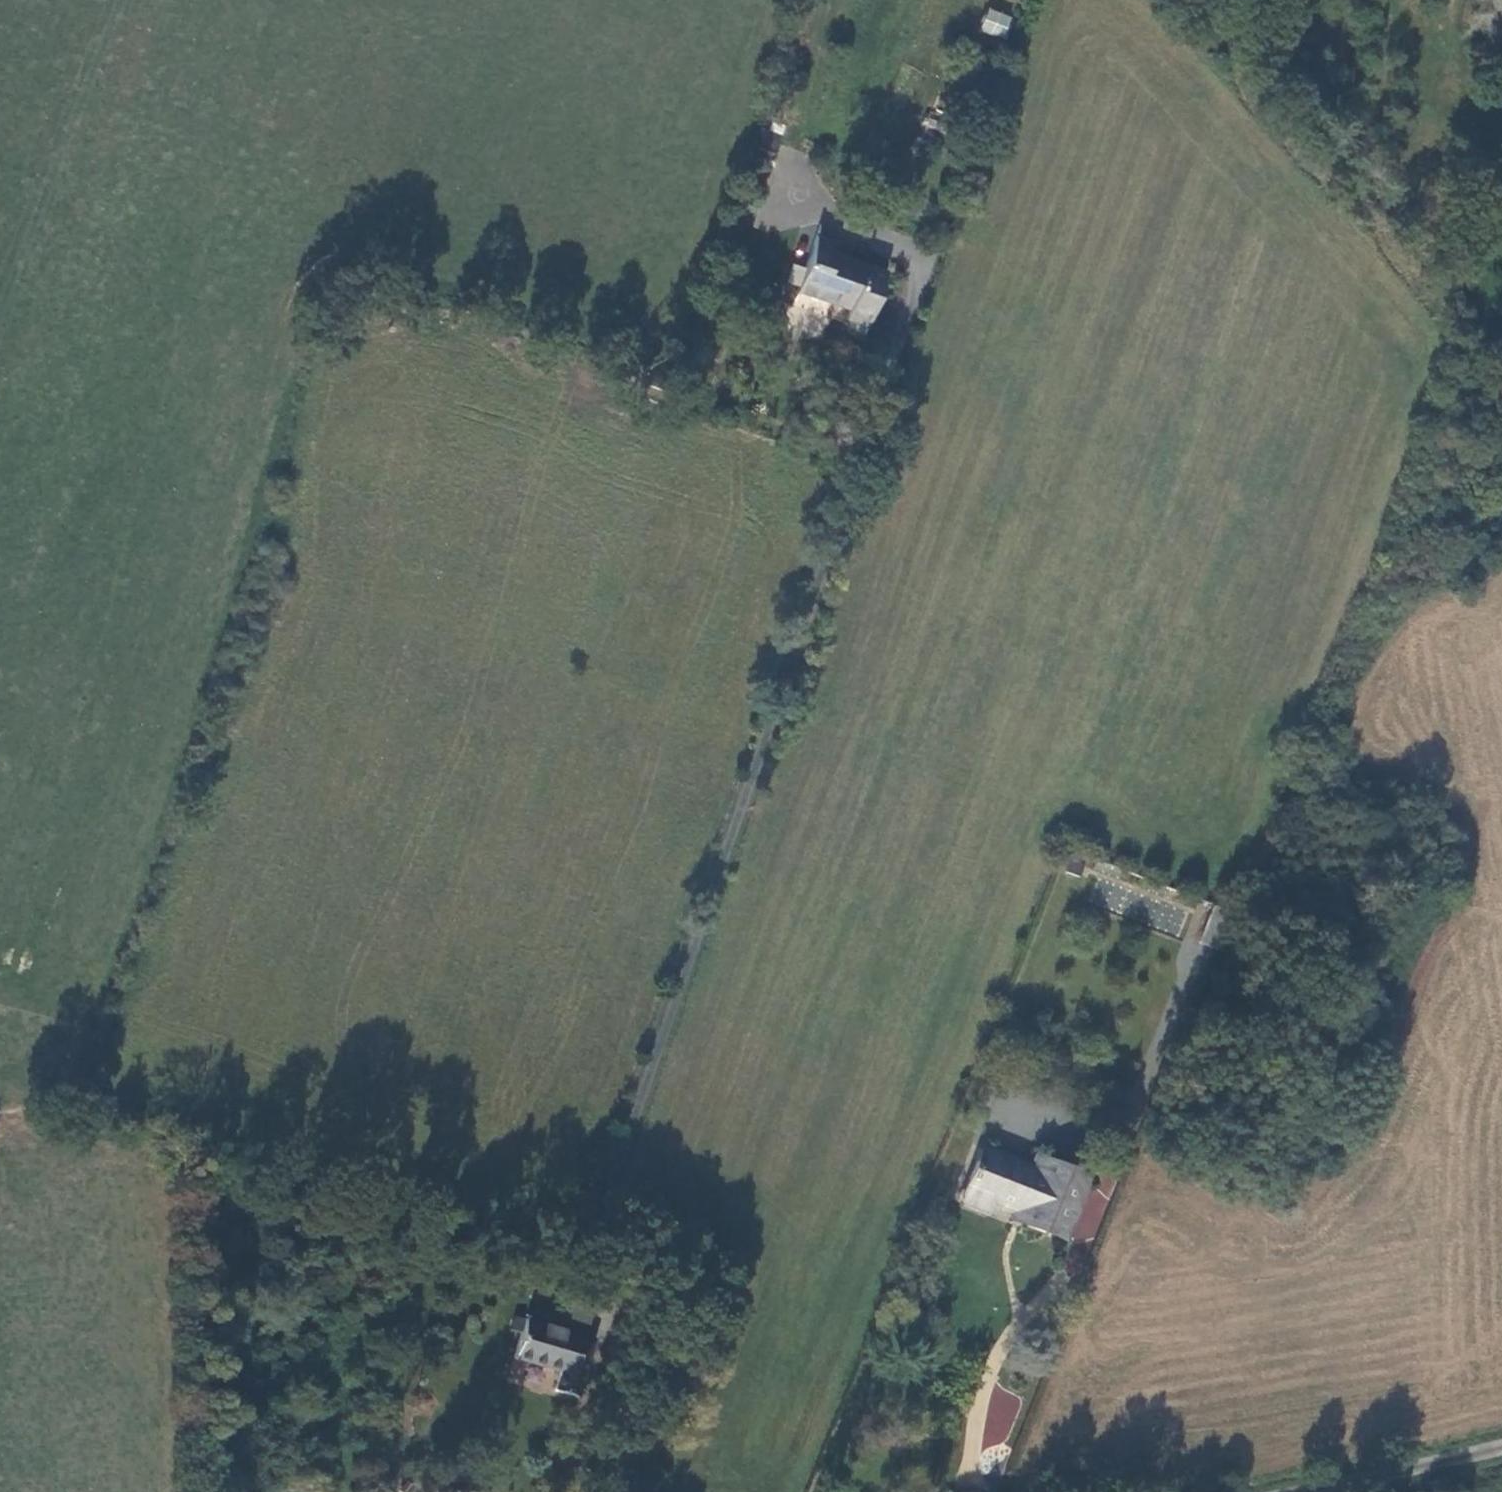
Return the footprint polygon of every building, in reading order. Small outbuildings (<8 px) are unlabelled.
[(980,29),(1003,39),(1013,18),(989,7),(980,29)] [(838,246),(818,239),(801,293),(853,311),(849,324),(871,329),(889,275),(835,255),(838,246)] [(1030,1168),(983,1149),(966,1192),(961,1204),(984,1213),(989,1202),(1024,1216),(1021,1223),(1061,1239),(1085,1179),(1034,1159),(1030,1168)] [(581,1408),(600,1351),(531,1329),(519,1367),(564,1381),(559,1401),(581,1408)]
